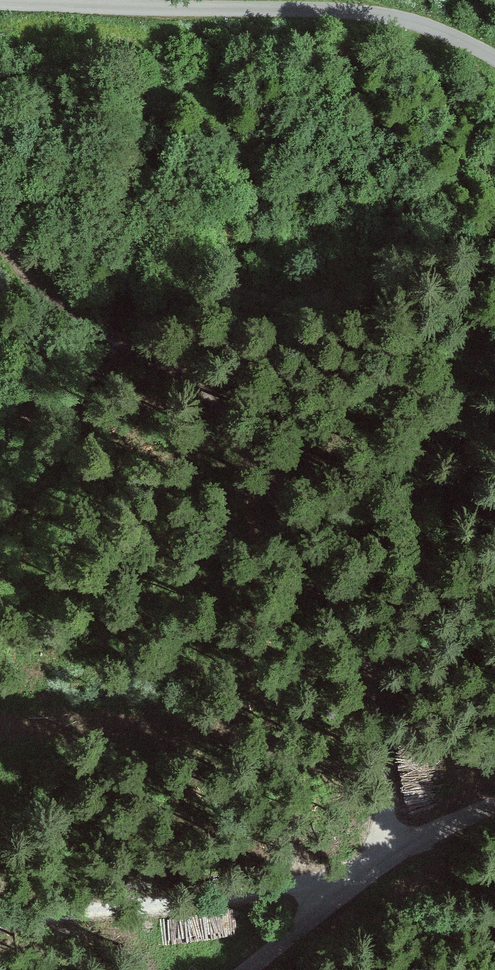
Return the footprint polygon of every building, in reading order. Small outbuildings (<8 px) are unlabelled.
[(430,753),(397,754),(398,795),(432,794),(430,753)]
